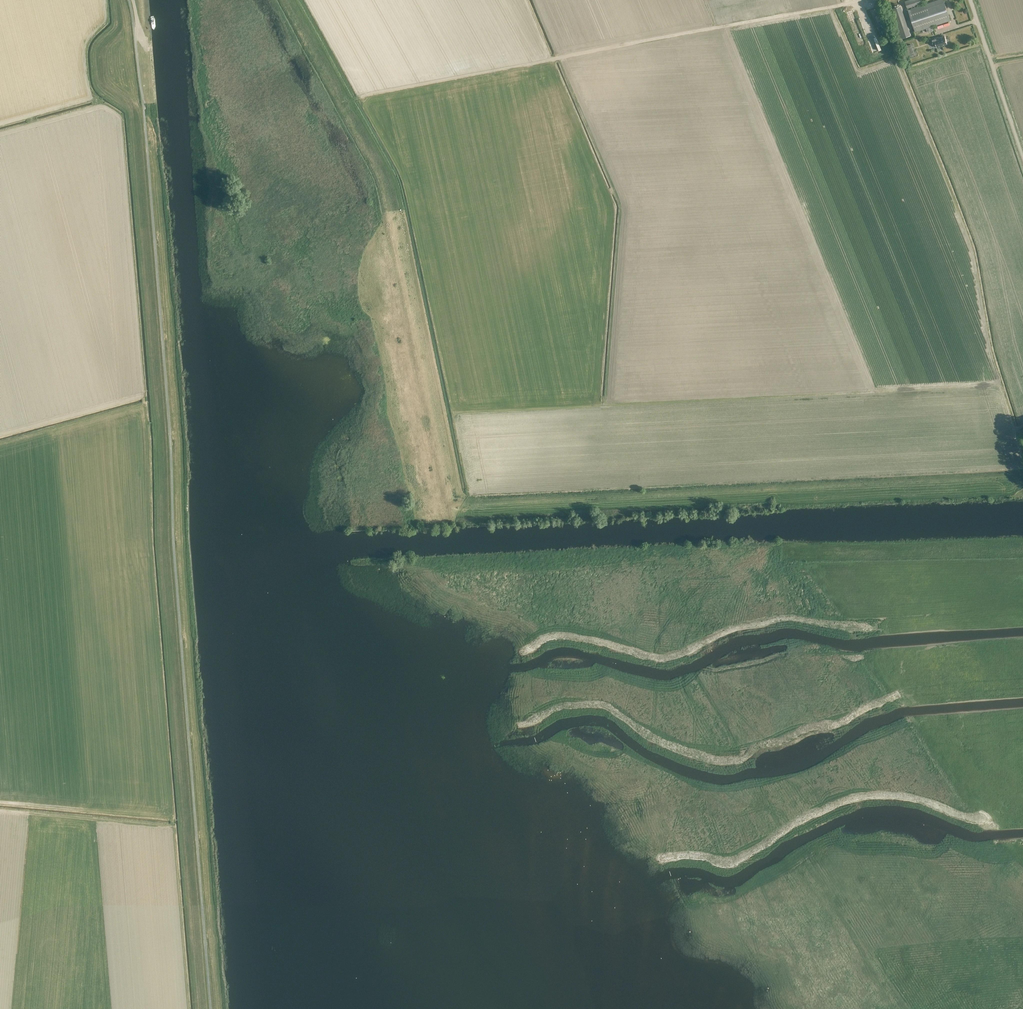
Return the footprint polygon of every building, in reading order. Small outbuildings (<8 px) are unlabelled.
[(904,1),(907,8),(922,3),(921,0),(906,0),(904,1)] [(915,32),(950,20),(943,0),(925,0),(926,3),(908,9),(915,32)] [(889,9),(890,13),(891,13),(899,38),(909,35),(899,6),(889,9)] [(931,39),(933,44),(935,44),(936,47),(942,45),(947,43),(944,35),(936,38),(931,39)]
